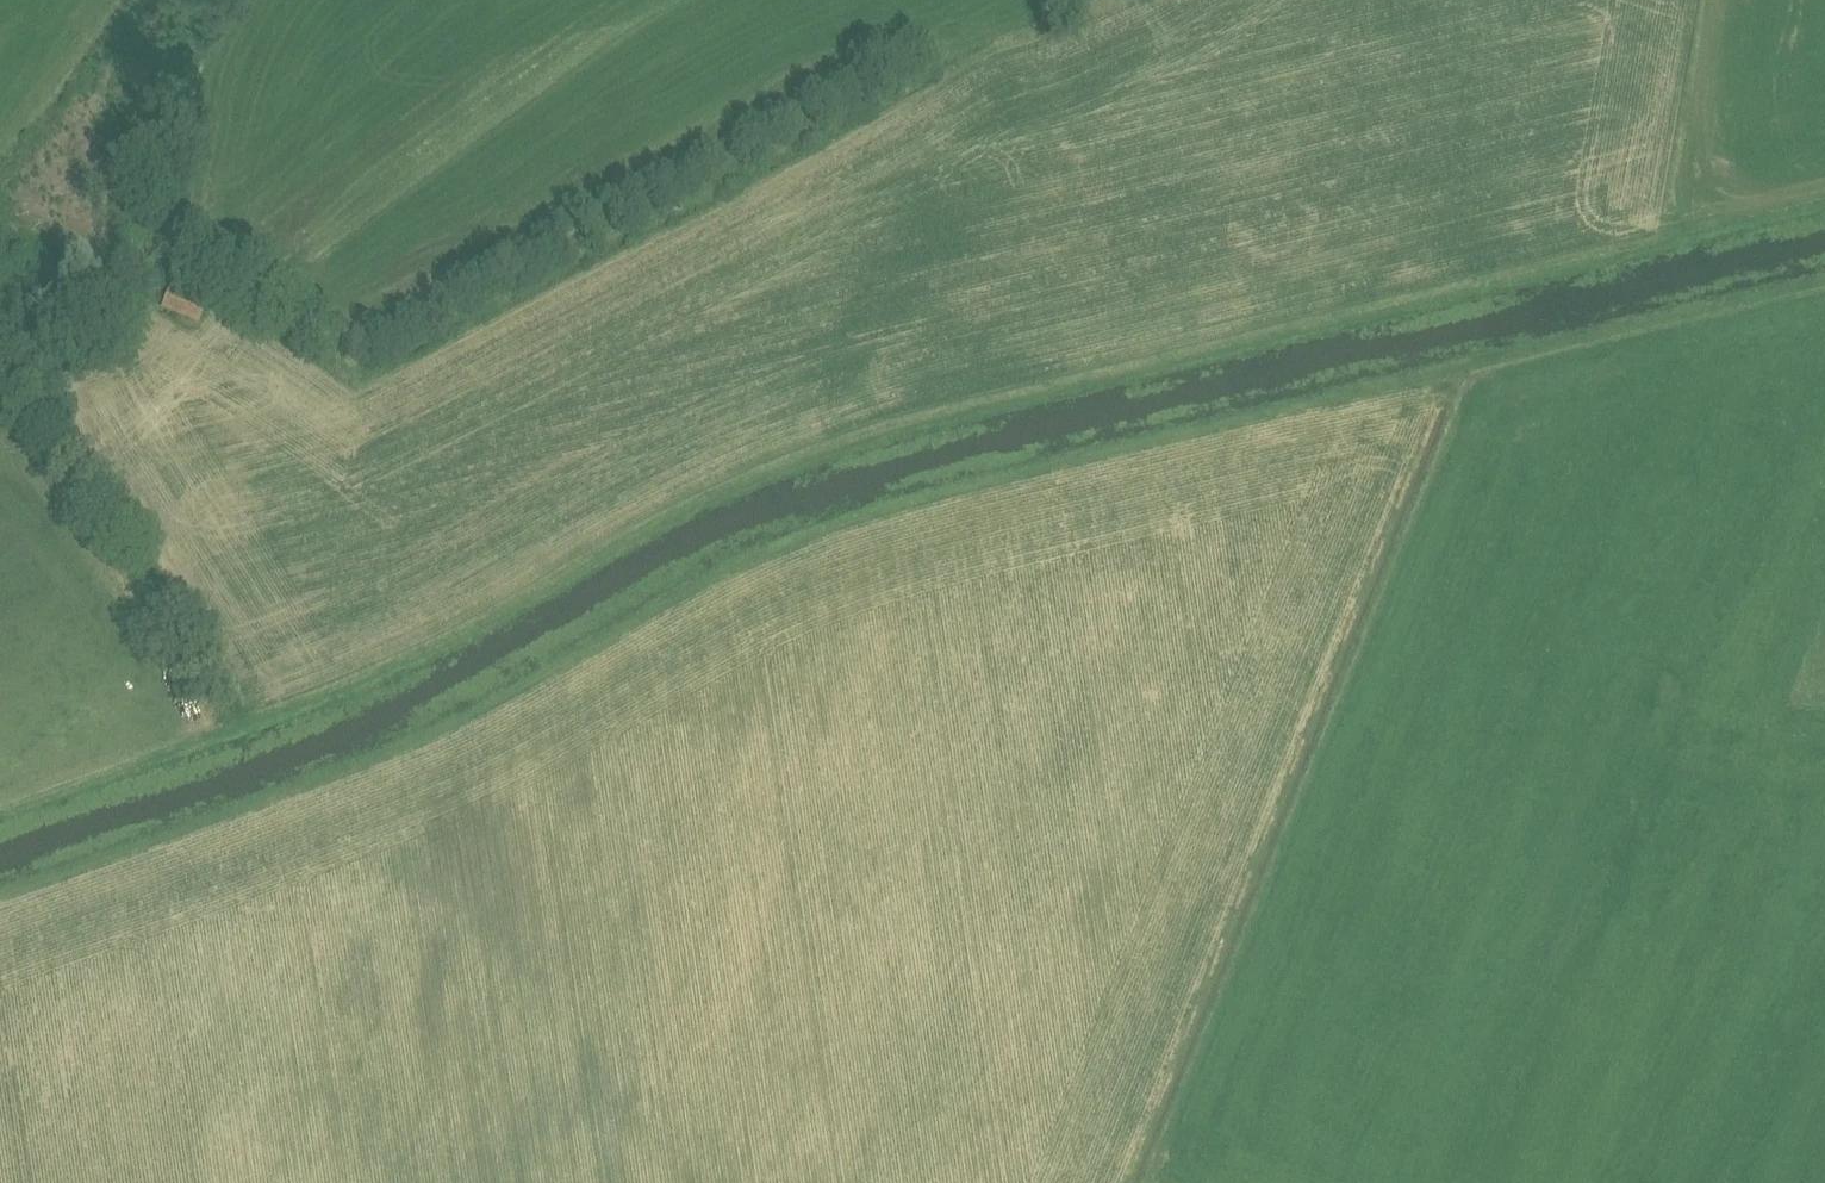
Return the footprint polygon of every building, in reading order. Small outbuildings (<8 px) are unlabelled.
[(170,287),(161,308),(198,325),(207,304),(170,287)]
